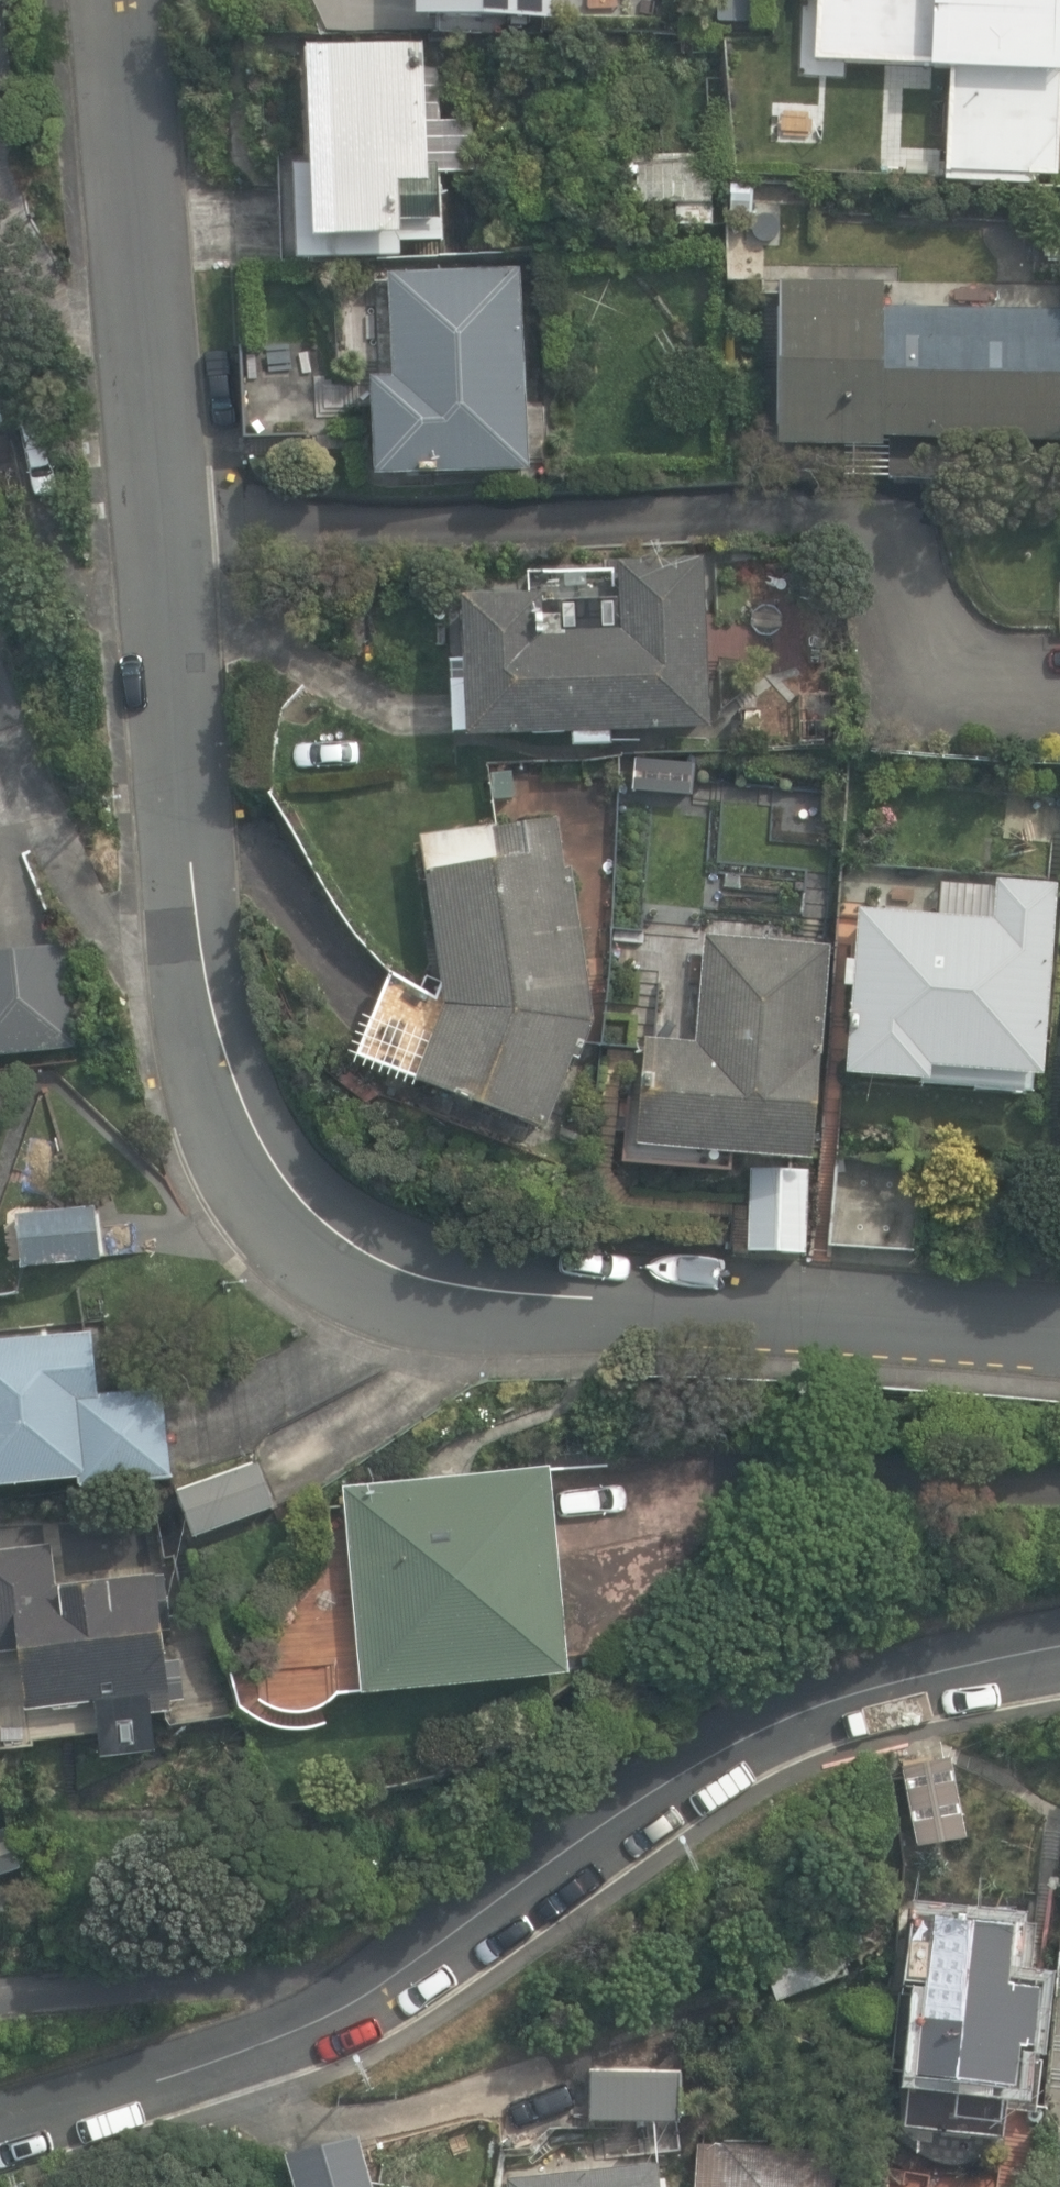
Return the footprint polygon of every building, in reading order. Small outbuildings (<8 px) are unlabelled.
[(13,92),(5,0),(0,1),(0,93),(13,92)] [(418,19),(553,19),(553,0),(418,0),(418,19)] [(1034,185),(1035,177),(1059,178),(1059,0),(819,0),(819,63),(934,64),(933,71),(948,72),(946,183),(1034,185)] [(282,202),(284,263),(402,259),(402,243),(444,241),(441,166),(431,166),(426,44),(308,48),(314,201),(282,202)] [(674,205),(676,225),(718,223),(715,152),(637,156),(639,207),(674,205)] [(373,377),(378,477),(532,468),(521,267),(387,275),(392,376),(373,377)] [(953,480),(953,441),(1059,441),(1059,309),(885,309),(885,283),(780,282),(779,448),(886,448),(886,480),(953,480)] [(240,346),(244,438),(328,434),(324,342),(240,346)] [(4,429),(32,422),(18,358),(0,362),(0,413),(4,429)] [(573,734),(574,747),(612,745),(611,735),(711,731),(703,559),(619,562),(620,599),(542,602),(542,593),(465,596),(468,679),(452,679),(454,730),(469,729),(470,738),(573,734)] [(741,710),(742,729),(759,727),(757,708),(741,710)] [(492,799),(513,796),(508,758),(487,761),(492,799)] [(617,830),(640,831),(641,804),(617,803),(617,830)] [(418,1081),(547,1130),(594,1021),(572,864),(564,865),(558,817),(422,836),(446,1005),(418,1081)] [(933,1082),(935,1068),(1047,1076),(1059,901),(1059,886),(947,877),(944,913),(862,907),(858,962),(853,961),(851,986),(856,986),(850,1076),(933,1082)] [(639,1144),(814,1159),(833,944),(706,933),(696,1041),(648,1037),(639,1144)] [(0,956),(0,1060),(76,1051),(64,949),(0,956)] [(834,1246),(915,1252),(922,1166),(841,1160),(834,1246)] [(751,1252),(806,1254),(809,1176),(754,1174),(751,1252)] [(16,1213),(21,1264),(103,1257),(98,1206),(16,1213)] [(81,1475),(82,1484),(175,1473),(165,1385),(101,1392),(93,1328),(0,1339),(0,1484),(81,1475)] [(179,1487),(196,1534),(277,1504),(260,1458),(179,1487)] [(345,1484),(364,1690),(571,1672),(553,1465),(345,1484)] [(103,1754),(157,1749),(153,1711),(172,1709),(157,1572),(57,1583),(52,1542),(0,1547),(0,1649),(23,1646),(30,1707),(97,1699),(103,1754)] [(901,1767),(916,1846),(965,1837),(950,1757),(901,1767)] [(20,1854),(12,1827),(0,1830),(0,1860),(20,1854)] [(915,2075),(1016,2085),(1021,2042),(1039,2044),(1045,1989),(1010,1986),(1016,1923),(915,1913),(908,1982),(924,1984),(915,2075)] [(759,1954),(777,2001),(849,1973),(846,1966),(863,1959),(851,1928),(834,1934),(831,1926),(759,1954)] [(592,2117),(679,2119),(681,2068),(593,2066),(592,2117)] [(298,2186),(378,2186),(361,2130),(288,2151),(298,2186)] [(834,2154),(713,2147),(711,2177),(703,2177),(702,2186),(832,2186),(834,2154)] [(508,2186),(662,2186),(659,2160),(507,2176),(508,2186)]
